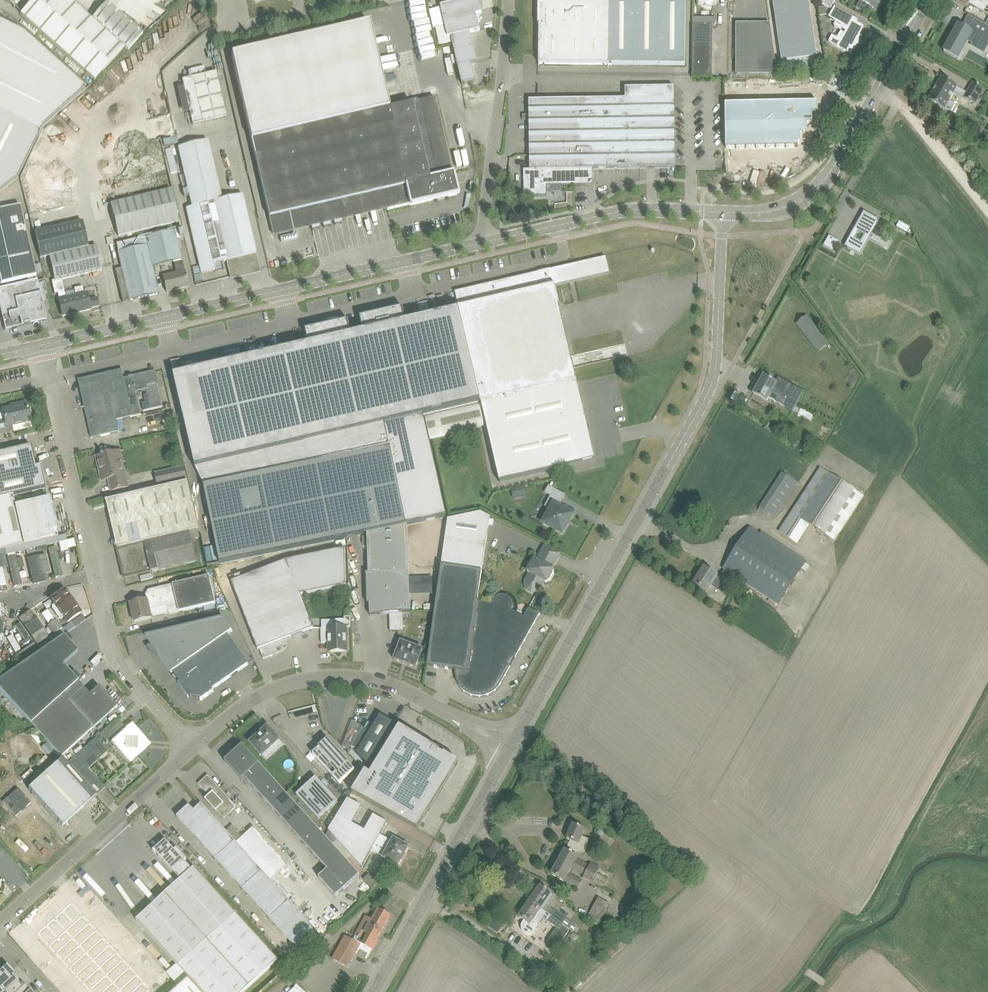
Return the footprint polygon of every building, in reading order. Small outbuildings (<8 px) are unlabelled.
[(127,51),(143,34),(107,1),(91,19),(69,0),(33,0),(20,14),(94,81),(124,48),(127,51)] [(441,6),(448,38),(451,37),(470,33),(480,30),(476,15),(482,13),(481,9),(493,6),(492,0),(466,0),(441,6)] [(685,65),(686,0),(539,0),(539,64),(685,65)] [(773,2),(782,62),(784,71),(804,68),(804,70),(819,67),(809,0),(788,0),(773,2)] [(834,0),(816,0),(831,8),(835,0),(834,0)] [(860,1),(876,9),(881,0),(860,0),(860,1)] [(967,8),(969,4),(987,15),(987,7),(976,0),(954,0),(967,8)] [(819,16),(827,15),(826,7),(819,8),(819,16)] [(834,7),(828,18),(844,26),(837,38),(832,35),(829,41),(851,54),(859,40),(853,36),(856,32),(859,34),(864,26),(857,22),(858,20),(834,7)] [(703,17),(693,17),(693,25),(703,25),(703,17)] [(40,132),(86,90),(22,33),(0,22),(0,111),(40,132)] [(434,97),(388,108),(369,22),(231,54),(271,226),(385,200),(388,209),(457,193),(434,97)] [(736,74),(777,74),(769,23),(736,23),(736,74)] [(977,23),(973,32),(959,24),(944,52),(956,58),(968,36),(975,40),(973,44),(980,48),(986,38),(987,39),(987,29),(977,23)] [(693,25),(692,75),(712,75),(713,25),(703,25),(693,25)] [(458,67),(471,64),(477,63),(470,33),(451,37),(458,67)] [(458,67),(462,84),(475,81),(471,64),(458,67)] [(204,66),(190,69),(192,77),(206,74),(204,66)] [(216,72),(182,80),(192,125),(202,122),(204,129),(227,124),(226,118),(227,117),(216,72)] [(956,104),(950,101),(955,92),(958,86),(941,77),(928,100),(945,110),(945,109),(951,112),(956,104)] [(964,97),(964,98),(975,104),(984,89),(973,82),(967,92),(964,97)] [(625,99),(626,99),(627,168),(675,167),(674,87),(625,87),(625,99)] [(627,168),(626,99),(625,99),(529,100),(530,169),(524,169),(524,186),(525,186),(525,195),(530,194),(530,195),(546,195),(546,185),(593,184),(592,168),(627,168)] [(818,103),(725,104),(726,148),(798,147),(798,143),(801,143),(801,133),(807,133),(807,123),(813,123),(812,113),(818,113),(818,103)] [(16,179),(40,132),(0,111),(0,192),(16,179)] [(226,261),(230,277),(260,270),(242,194),(221,199),(207,140),(178,147),(192,207),(186,208),(201,274),(215,270),(213,264),(226,261)] [(171,189),(110,203),(118,236),(178,222),(171,189)] [(1,284),(36,275),(20,205),(0,210),(0,279),(1,284)] [(879,218),(864,210),(845,245),(859,253),(879,218)] [(34,232),(41,258),(50,256),(55,279),(52,280),(55,294),(58,293),(63,316),(91,309),(90,308),(99,306),(97,298),(88,300),(87,293),(83,293),(82,286),(74,288),(74,290),(65,292),(64,290),(62,278),(102,269),(97,245),(89,247),(83,220),(34,232)] [(897,226),(907,232),(910,228),(899,222),(897,226)] [(116,243),(122,268),(115,270),(123,302),(159,293),(153,266),(181,260),(174,230),(116,243)] [(824,245),(834,250),(839,241),(829,235),(824,245)] [(407,321),(406,321),(403,308),(360,318),(363,331),(351,334),(348,321),(306,330),(309,344),(295,347),(295,348),(285,350),(285,349),(279,350),(279,351),(270,354),(269,353),(266,354),(256,357),(256,356),(244,359),(213,366),(213,367),(203,369),(203,368),(198,369),(199,370),(189,372),(189,371),(186,372),(186,373),(176,375),(176,374),(173,375),(196,470),(386,425),(391,447),(391,448),(486,426),(499,483),(595,462),(575,377),(563,322),(560,306),(555,286),(610,273),(606,257),(455,292),(459,309),(457,309),(457,310),(447,312),(444,312),(444,313),(434,315),(432,315),(432,314),(426,315),(420,315),(420,318),(417,318),(417,319),(408,322),(407,321)] [(163,276),(164,282),(166,292),(189,287),(183,261),(174,263),(176,273),(163,276)] [(3,319),(5,329),(46,319),(37,279),(0,288),(0,306),(3,319)] [(807,317),(797,324),(814,346),(824,339),(807,317)] [(117,420),(142,414),(137,392),(135,392),(131,376),(124,378),(122,370),(78,380),(92,438),(120,432),(117,420)] [(142,403),(144,411),(162,406),(157,384),(158,384),(155,372),(148,374),(147,373),(131,376),(135,392),(137,392),(147,390),(148,394),(144,395),(146,402),(142,403)] [(777,383),(764,375),(759,384),(793,403),(797,405),(800,400),(776,386),(777,383)] [(793,411),(796,406),(797,405),(793,403),(759,384),(753,394),(767,401),(769,398),(793,411)] [(0,410),(0,434),(32,427),(26,402),(17,404),(18,406),(0,410)] [(391,447),(204,486),(220,563),(368,533),(369,573),(366,573),(367,604),(369,604),(370,613),(370,616),(389,612),(410,612),(410,602),(410,594),(409,577),(409,572),(407,528),(448,519),(430,439),(391,448),(391,447)] [(13,496),(46,488),(40,466),(36,467),(31,445),(0,452),(0,499),(13,496)] [(108,479),(111,491),(129,487),(120,451),(104,454),(104,453),(102,454),(102,455),(96,456),(102,481),(108,479)] [(158,486),(187,479),(185,467),(155,473),(158,486)] [(834,541),(863,497),(821,469),(779,532),(797,544),(810,525),(834,541)] [(797,483),(782,473),(758,510),(763,514),(765,511),(775,517),(797,483)] [(151,572),(168,568),(201,560),(196,538),(201,537),(188,482),(106,501),(117,548),(118,548),(125,578),(151,571),(151,572)] [(545,506),(550,509),(543,523),(562,534),(573,514),(561,508),(562,505),(561,504),(566,495),(548,485),(544,492),(550,496),(545,506)] [(524,487),(511,490),(513,497),(526,494),(524,487)] [(58,536),(49,497),(15,505),(13,496),(0,499),(0,549),(58,536)] [(498,688),(500,685),(511,665),(540,614),(529,608),(524,616),(512,610),(513,608),(513,606),(513,604),(512,601),(511,599),(510,598),(508,596),(506,595),(504,594),(502,594),(499,595),(497,596),(495,597),(494,599),(493,601),(492,603),(478,601),(490,517),(481,512),(448,519),(441,566),(427,665),(455,669),(455,671),(455,675),(456,678),(457,682),(459,685),(461,688),(463,690),(466,692),(469,694),(472,695),(475,696),(479,696),(482,696),(486,696),(489,694),(492,693),(495,691),(498,688)] [(733,575),(778,605),(801,569),(805,572),(809,566),(750,528),(723,569),(725,570),(720,578),(717,576),(718,575),(704,567),(693,584),(707,592),(711,585),(722,592),(733,575)] [(67,540),(65,534),(58,536),(14,546),(5,548),(0,550),(0,555),(67,540)] [(244,571),(230,577),(231,581),(254,640),(258,649),(260,649),(263,659),(273,655),(272,652),(275,651),(276,653),(281,651),(283,650),(285,649),(286,647),(287,645),(288,643),(287,640),(287,638),(314,628),(310,618),(301,594),(346,585),(344,548),(287,560),(245,576),(244,571)] [(47,552),(54,580),(63,578),(57,550),(47,552)] [(28,558),(33,584),(46,581),(40,555),(28,558)] [(551,569),(554,564),(539,555),(537,560),(534,559),(528,571),(530,573),(526,580),(541,588),(545,581),(547,582),(554,570),(551,569)] [(7,566),(13,589),(21,587),(14,559),(6,561),(7,566)] [(149,590),(146,595),(147,600),(148,600),(150,610),(167,605),(169,614),(216,603),(210,576),(173,584),(149,590)] [(49,601),(66,625),(82,613),(65,590),(49,601)] [(135,622),(152,618),(150,610),(148,600),(147,600),(131,604),(135,622)] [(390,631),(404,631),(403,613),(389,614),(390,631)] [(37,644),(49,636),(34,614),(22,622),(37,644)] [(321,643),(328,642),(329,651),(347,651),(347,627),(350,627),(350,617),(344,617),(344,619),(336,619),(336,627),(328,627),(328,628),(321,628),(321,643)] [(213,690),(249,664),(228,634),(232,631),(223,618),(155,634),(146,636),(172,674),(173,673),(174,674),(172,676),(177,683),(179,681),(180,683),(179,684),(189,698),(190,697),(200,699),(201,700),(214,691),(213,690)] [(50,626),(48,627),(54,635),(63,629),(57,620),(55,622),(50,626)] [(54,635),(37,647),(41,653),(75,628),(71,623),(63,629),(54,635)] [(56,643),(0,680),(0,691),(30,724),(78,681),(63,665),(78,652),(63,636),(56,643)] [(401,641),(394,660),(416,668),(423,650),(401,641)] [(30,724),(61,758),(117,707),(98,686),(89,694),(78,681),(30,724)] [(363,728),(351,747),(358,751),(357,753),(369,766),(371,762),(394,723),(380,715),(370,732),(363,728)] [(131,723),(128,726),(116,736),(108,726),(66,764),(95,796),(105,787),(87,769),(110,749),(107,745),(106,744),(106,741),(108,739),(112,737),(113,739),(109,742),(119,752),(126,760),(129,763),(133,760),(147,747),(150,744),(148,741),(134,727),(131,723)] [(280,739),(268,726),(250,742),(262,755),(280,739)] [(366,771),(352,793),(418,830),(424,819),(423,819),(428,811),(429,811),(458,764),(439,752),(440,751),(400,727),(370,774),(366,771)] [(43,740),(34,731),(30,735),(38,745),(43,740)] [(313,754),(340,784),(355,770),(328,740),(313,754)] [(336,897),(360,875),(243,746),(225,762),(242,780),(245,778),(328,870),(319,878),(336,897)] [(62,826),(91,801),(57,763),(28,789),(62,826)] [(205,799),(223,819),(236,807),(208,775),(198,784),(209,796),(205,799)] [(319,819),(338,802),(316,777),(297,795),(319,819)] [(16,816),(31,803),(18,788),(3,802),(16,816)] [(329,830),(330,832),(362,867),(371,851),(383,858),(384,858),(398,866),(399,866),(409,847),(394,838),(392,842),(380,835),(387,823),(373,815),(365,831),(352,824),(362,807),(348,799),(329,830)] [(177,817),(184,824),(297,949),(316,932),(270,881),(236,842),(201,804),(201,805),(194,811),(189,806),(177,817)] [(570,840),(566,850),(565,850),(552,874),(565,882),(565,881),(578,889),(582,882),(569,875),(572,869),(584,875),(583,878),(592,883),(592,882),(603,887),(608,879),(597,873),(600,868),(591,864),(590,866),(578,859),(579,857),(575,855),(577,851),(584,853),(589,839),(582,837),(586,830),(573,824),(567,839),(570,840)] [(253,827),(236,842),(270,881),(287,865),(253,827)] [(136,920),(189,978),(201,991),(242,991),(278,960),(236,914),(194,868),(192,870),(184,861),(186,859),(177,849),(175,850),(166,840),(158,847),(154,851),(159,857),(173,872),(173,871),(181,880),(136,920)] [(553,894),(540,885),(529,901),(542,910),(553,894)] [(599,898),(587,920),(597,925),(609,904),(599,898)] [(529,901),(519,916),(524,920),(521,924),(520,927),(521,930),(522,932),(524,933),(528,934),(532,934),(534,932),(540,924),(539,924),(543,918),(547,921),(557,928),(551,936),(549,938),(549,940),(548,941),(548,942),(548,944),(548,945),(549,947),(550,948),(551,949),(554,952),(561,943),(569,931),(562,926),(563,925),(551,916),(542,910),(529,901)] [(71,902),(37,933),(91,991),(147,991),(150,989),(71,902)] [(347,967),(360,945),(357,943),(358,941),(373,949),(391,916),(379,909),(376,914),(374,912),(370,919),(366,917),(353,941),(345,936),(332,959),(347,967)] [(554,912),(551,916),(563,925),(566,919),(554,911),(554,912)] [(525,972),(538,980),(541,975),(540,975),(543,969),(530,961),(527,966),(528,967),(525,972)] [(18,980),(19,979),(15,975),(16,974),(7,964),(0,971),(0,991),(5,991),(6,991),(18,980)] [(174,991),(201,991),(189,978),(174,991)] [(6,991),(30,991),(31,991),(23,981),(21,983),(18,980),(6,991)]
